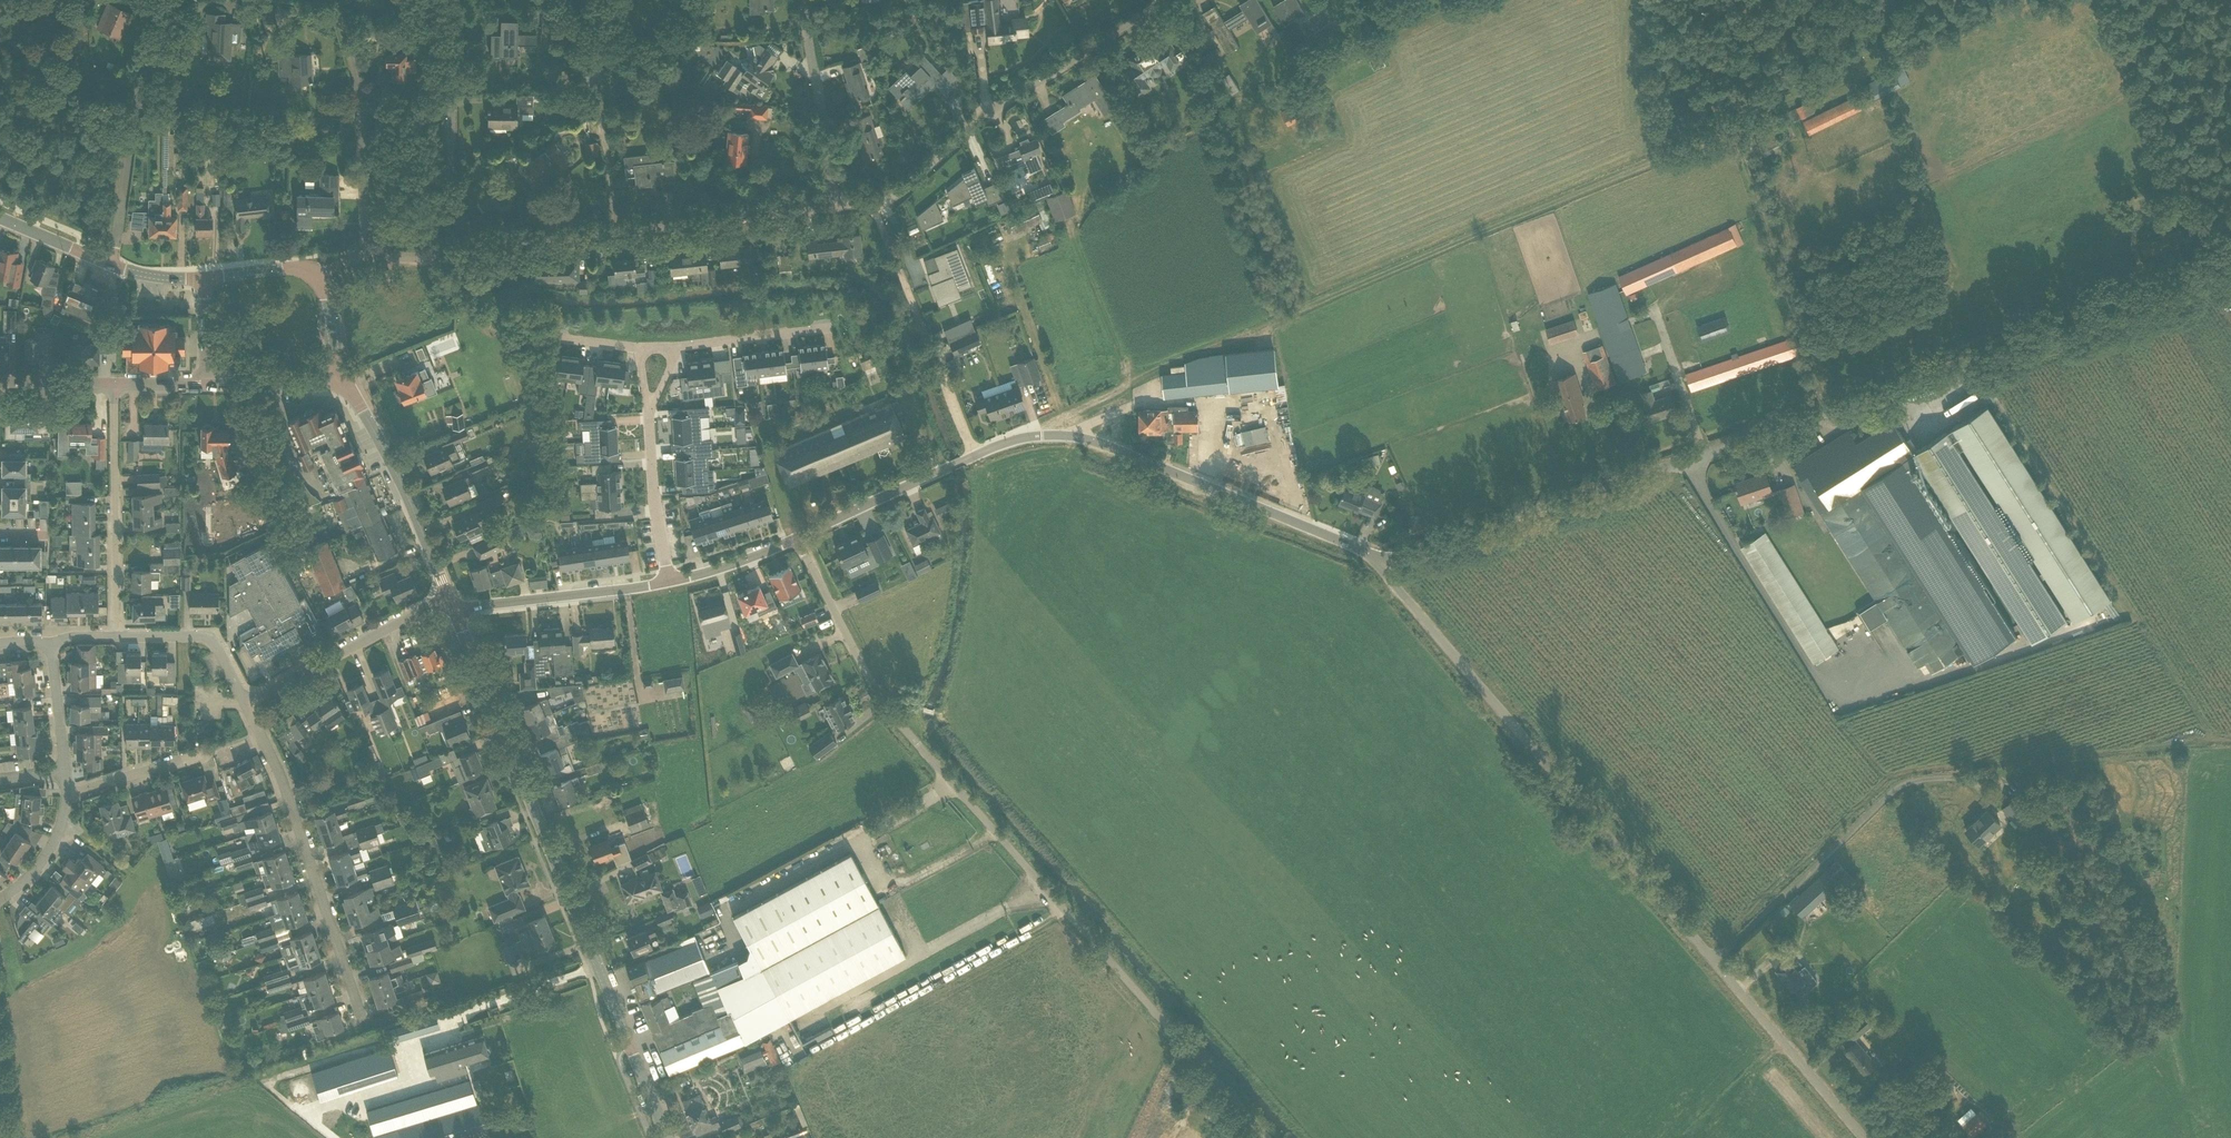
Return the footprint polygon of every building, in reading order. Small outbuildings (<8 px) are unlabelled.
[(762,9),(773,9),(773,0),(750,0),(750,4),(758,4),(758,10),(762,9)] [(1011,24),(998,25),(996,0),(979,0),(969,2),(961,2),(965,32),(972,31),(972,32),(981,31),(981,28),(987,27),(989,43),(1000,42),(1000,40),(1015,38),(1015,35),(1028,34),(1026,17),(1010,19),(1011,24)] [(1259,1),(1258,0),(1247,0),(1240,4),(1244,12),(1225,23),(1215,6),(1203,13),(1208,23),(1226,53),(1237,47),(1227,30),(1246,19),(1251,28),(1254,27),(1257,32),(1272,23),(1269,18),(1259,1)] [(1297,0),(1285,0),(1281,2),(1291,20),(1304,12),(1297,0)] [(259,18),(275,17),(274,2),(258,3),(259,18)] [(243,4),(241,13),(254,15),(256,6),(243,4)] [(102,29),(109,32),(119,37),(125,23),(128,24),(132,14),(113,5),(102,29)] [(224,23),(224,15),(208,14),(207,23),(214,23),(213,40),(206,41),(205,57),(230,58),(231,44),(237,44),(240,41),(241,23),(224,23)] [(500,56),(516,56),(517,29),(517,19),(502,19),(502,20),(504,20),(504,33),(491,33),(491,57),(500,58),(500,56)] [(856,21),(848,24),(852,33),(855,34),(860,32),(856,21)] [(1282,39),(1290,35),(1286,29),(1279,33),(1282,39)] [(404,52),(416,52),(416,32),(403,32),(404,52)] [(1278,33),(1267,34),(1268,45),(1279,43),(1278,33)] [(1127,78),(1127,79),(1129,83),(1138,96),(1151,88),(1144,77),(1149,74),(1150,75),(1152,76),(1154,76),(1155,76),(1157,75),(1158,74),(1159,73),(1160,72),(1161,70),(1161,68),(1160,67),(1165,64),(1170,71),(1177,66),(1178,67),(1192,58),(1182,43),(1172,50),(1169,44),(1159,51),(1153,42),(1144,48),(1143,47),(1136,52),(1137,53),(1128,59),(1133,68),(1130,70),(1133,75),(1127,78)] [(775,76),(773,65),(778,57),(762,46),(753,59),(752,58),(749,63),(747,61),(741,62),(743,71),(736,67),(737,66),(727,60),(722,66),(721,66),(716,74),(725,80),(723,83),(737,93),(740,89),(745,92),(747,88),(756,94),(757,95),(758,96),(759,97),(760,97),(761,97),(762,97),(763,97),(764,97),(765,96),(766,96),(766,95),(767,94),(767,93),(767,92),(767,91),(767,90),(767,89),(767,88),(766,88),(765,87),(764,86),(768,81),(769,81),(770,81),(771,81),(772,81),(773,81),(773,80),(774,80),(775,78),(775,77),(775,76)] [(861,59),(868,57),(866,46),(859,48),(861,59)] [(406,55),(387,54),(387,57),(386,58),(386,61),(387,63),(387,65),(390,65),(390,70),(393,70),(393,79),(405,79),(405,70),(413,70),(414,60),(405,60),(406,55)] [(290,75),(291,83),(313,82),(313,80),(312,80),(311,71),(308,71),(307,55),(279,56),(280,75),(290,75)] [(953,86),(945,78),(923,55),(915,63),(920,68),(910,77),(906,72),(889,88),(897,96),(903,91),(907,95),(900,102),(908,110),(930,89),(928,86),(933,82),(945,94),(953,86)] [(868,59),(861,61),(863,66),(866,65),(868,71),(872,69),(870,64),(868,59)] [(852,102),(862,98),(867,96),(856,63),(843,67),(848,81),(845,82),(852,102)] [(1114,107),(1100,85),(1095,76),(1062,96),(1068,104),(1044,119),(1051,132),(1063,125),(1060,120),(1079,108),(1078,107),(1093,97),(1104,114),(1114,107)] [(694,92),(689,92),(689,98),(694,99),(698,101),(702,100),(704,96),(703,92),(699,90),(694,92)] [(588,92),(580,95),(583,103),(590,100),(588,92)] [(1856,97),(1804,122),(1809,133),(1861,108),(1856,97)] [(768,107),(731,104),(731,108),(749,110),(749,118),(767,119),(768,107)] [(1804,104),(1797,108),(1802,119),(1809,116),(1804,104)] [(514,128),(515,105),(489,105),(489,127),(514,128)] [(519,105),(519,113),(533,113),(533,106),(519,105)] [(882,154),(878,143),(869,115),(853,120),(859,139),(857,140),(863,160),(882,154)] [(151,117),(151,128),(163,128),(163,117),(151,117)] [(747,133),(736,132),(728,132),(726,161),(745,163),(747,133)] [(1019,149),(1011,152),(1013,156),(1021,153),(1024,159),(1029,173),(1042,168),(1036,154),(1040,152),(1035,140),(1029,142),(1028,139),(1028,138),(1019,142),(1020,146),(1019,146),(1019,148),(1019,149)] [(560,150),(554,142),(523,165),(523,167),(527,172),(526,176),(529,180),(533,180),(542,176),(546,183),(548,183),(555,178),(555,176),(555,175),(566,166),(556,153),(560,150)] [(598,156),(596,142),(586,143),(587,157),(598,156)] [(634,167),(635,176),(636,187),(651,185),(651,182),(674,179),(672,163),(673,163),(673,160),(655,162),(654,153),(624,156),(625,166),(634,165),(634,167)] [(963,178),(946,192),(953,205),(972,197),(974,203),(975,203),(975,204),(986,199),(988,205),(1005,197),(998,181),(983,188),(974,168),(961,173),(963,178)] [(337,175),(326,175),(324,175),(324,195),(298,194),(297,228),(311,228),(311,213),(333,213),(333,203),(337,203),(337,175)] [(1049,183),(1025,193),(1028,202),(1053,191),(1049,183)] [(187,210),(187,188),(178,188),(178,209),(187,210)] [(212,234),(212,223),(212,218),(204,218),(204,203),(204,188),(198,188),(198,203),(197,203),(197,218),(196,218),(197,235),(212,234)] [(1076,213),(1067,190),(1046,198),(1055,221),(1076,213)] [(145,215),(143,225),(150,226),(150,234),(151,234),(152,235),(156,236),(157,234),(163,234),(163,231),(163,230),(163,201),(163,193),(156,193),(156,200),(156,212),(150,212),(150,216),(145,215)] [(220,194),(212,194),(212,204),(220,204),(220,194)] [(236,230),(245,230),(246,215),(270,213),(269,202),(268,197),(235,201),(236,216),(237,216),(236,230)] [(1006,200),(998,203),(1002,213),(1010,210),(1006,200)] [(163,231),(163,234),(169,234),(169,236),(173,236),(174,234),(176,234),(176,223),(177,215),(176,213),(170,213),(171,202),(169,202),(163,201),(163,230),(163,231)] [(935,204),(916,218),(923,234),(923,233),(922,230),(943,221),(935,204)] [(1014,234),(1043,221),(1036,205),(1007,218),(1014,234)] [(907,206),(899,209),(902,217),(909,214),(907,206)] [(1736,224),(1618,276),(1627,295),(1744,242),(1736,224)] [(808,243),(809,254),(810,260),(843,256),(843,259),(861,256),(861,254),(859,236),(843,237),(844,242),(816,245),(816,242),(808,243)] [(751,261),(750,253),(739,254),(738,248),(719,250),(721,265),(739,263),(739,262),(751,261)] [(939,269),(927,274),(928,275),(930,274),(934,283),(930,285),(936,300),(937,299),(958,291),(959,291),(971,286),(957,248),(934,256),(939,269)] [(3,277),(9,278),(8,284),(19,286),(22,268),(15,267),(18,253),(0,250),(0,277),(3,277)] [(705,252),(669,256),(670,267),(671,276),(673,276),(701,272),(707,272),(709,282),(709,285),(716,284),(714,268),(707,269),(705,252)] [(791,254),(778,255),(780,269),(792,267),(791,254)] [(34,270),(31,279),(44,285),(42,295),(43,298),(41,306),(53,309),(59,277),(51,274),(54,266),(45,262),(45,261),(41,259),(39,260),(37,259),(33,269),(34,270)] [(614,261),(616,283),(625,282),(625,277),(645,275),(644,267),(635,268),(634,259),(614,261)] [(578,279),(578,261),(556,262),(556,263),(538,263),(539,280),(578,279)] [(754,281),(753,268),(740,269),(740,275),(737,275),(737,279),(737,283),(754,281)] [(647,282),(637,284),(638,291),(657,289),(655,269),(648,270),(649,278),(647,279),(647,282)] [(97,312),(99,307),(102,297),(96,295),(98,290),(75,281),(71,291),(69,290),(62,308),(96,321),(99,312),(97,312)] [(1645,371),(1614,283),(1588,293),(1619,380),(1645,371)] [(10,297),(8,306),(18,307),(19,299),(10,297)] [(1922,304),(1913,307),(1917,318),(1926,315),(1922,304)] [(5,310),(4,324),(7,324),(7,330),(15,330),(16,310),(5,310)] [(1725,316),(1696,326),(1702,342),(1730,332),(1725,316)] [(1574,319),(1545,329),(1551,345),(1579,335),(1574,319)] [(1874,332),(1870,319),(1861,321),(1866,335),(1874,332)] [(963,322),(944,330),(948,340),(953,338),(967,332),(963,322)] [(169,323),(149,323),(140,323),(140,330),(133,330),(133,336),(123,336),(123,353),(128,353),(128,371),(140,371),(140,366),(169,366),(169,364),(175,364),(175,359),(181,359),(181,353),(185,353),(185,337),(175,336),(175,332),(177,332),(177,329),(175,329),(175,325),(169,325),(169,323)] [(26,339),(26,349),(25,360),(41,360),(41,351),(45,351),(46,342),(52,343),(52,354),(53,354),(53,328),(35,327),(35,339),(26,339)] [(976,332),(974,329),(967,332),(953,338),(948,340),(954,355),(981,343),(976,332)] [(109,352),(110,338),(98,337),(98,344),(72,344),(72,351),(70,351),(70,358),(72,361),(99,361),(99,351),(101,352),(109,352)] [(1691,391),(1802,354),(1797,337),(1739,356),(1738,353),(1732,355),(1733,358),(1686,374),(1691,391)] [(8,363),(8,340),(0,340),(0,363),(8,363)] [(1822,350),(1819,340),(1811,343),(1814,353),(1822,350)] [(825,344),(812,345),(815,368),(828,367),(828,362),(835,361),(834,356),(827,357),(825,344)] [(799,354),(791,355),(792,361),(793,367),(800,366),(801,370),(815,368),(812,345),(798,347),(799,354)] [(422,347),(416,350),(420,360),(426,358),(422,347)] [(784,349),(770,350),(773,374),(787,372),(786,367),(793,367),(792,361),(785,362),(784,349)] [(1168,374),(1163,375),(1166,397),(1278,385),(1274,349),(1233,353),(1232,353),(1227,354),(1217,355),(1199,358),(1190,361),(1191,369),(1188,369),(1188,372),(1168,374)] [(770,350),(757,352),(759,375),(773,374),(770,350)] [(738,373),(735,373),(737,386),(748,384),(747,377),(759,375),(757,352),(743,354),(744,367),(737,368),(738,373)] [(556,355),(554,378),(567,380),(570,356),(556,355)] [(1596,388),(1615,382),(1606,355),(1587,362),(1596,388)] [(570,356),(567,380),(579,381),(578,393),(587,394),(590,366),(583,365),(584,358),(570,356)] [(862,360),(866,372),(875,370),(872,358),(862,360)] [(1041,378),(1034,358),(1017,363),(1024,384),(1041,378)] [(590,366),(587,394),(595,395),(596,395),(597,383),(609,385),(612,361),(598,360),(598,362),(597,366),(594,366),(590,366)] [(713,360),(700,361),(703,387),(709,386),(710,386),(711,391),(711,396),(725,394),(724,390),(722,372),(715,373),(713,360)] [(612,361),(609,385),(629,387),(630,383),(623,382),(626,363),(612,361)] [(688,376),(680,377),(682,387),(683,399),(689,398),(697,397),(696,395),(695,388),(702,387),(703,387),(700,361),(686,363),(688,376)] [(437,392),(432,378),(429,379),(425,368),(406,375),(396,379),(401,390),(400,390),(405,401),(417,396),(418,399),(435,393),(437,392)] [(1586,415),(1582,404),(1580,399),(1583,398),(1574,371),(1553,378),(1561,402),(1563,401),(1566,410),(1570,420),(1586,415)] [(1016,381),(1010,383),(1012,387),(1000,392),(1008,415),(1009,415),(1008,412),(1024,407),(1021,396),(1016,381)] [(1660,417),(1676,411),(1671,395),(1655,401),(1652,391),(1644,394),(1647,404),(1645,404),(1651,421),(1660,418),(1660,417)] [(991,421),(1008,415),(1000,392),(996,394),(983,398),(982,395),(974,398),(979,412),(987,409),(991,421)] [(890,401),(773,451),(784,476),(788,487),(877,449),(905,437),(898,421),(894,412),(901,409),(897,401),(891,404),(890,401)] [(777,403),(767,404),(769,417),(778,413),(777,403)] [(585,405),(584,413),(586,414),(593,414),(594,406),(592,405),(585,405)] [(2029,559),(2033,556),(2075,621),(2110,597),(1988,405),(1913,453),(1914,455),(1918,461),(1917,462),(1921,467),(2032,641),(2067,619),(2029,559)] [(43,436),(50,436),(51,423),(38,423),(38,407),(11,407),(11,423),(6,423),(6,438),(16,438),(16,429),(33,429),(33,432),(43,432),(43,436)] [(679,416),(673,417),(674,430),(700,428),(700,416),(710,416),(709,407),(679,409),(679,416)] [(744,407),(726,408),(726,416),(735,415),(735,424),(745,424),(744,407)] [(288,420),(299,446),(301,451),(297,452),(303,466),(314,462),(310,454),(316,452),(335,493),(347,488),(367,480),(361,466),(363,465),(356,450),(354,451),(348,437),(347,437),(335,410),(324,415),(321,408),(304,415),(303,413),(288,420)] [(1161,429),(1167,429),(1168,411),(1168,410),(1145,410),(1145,413),(1141,413),(1141,430),(1145,430),(1145,432),(1161,432),(1161,429)] [(1182,430),(1198,430),(1198,410),(1168,411),(1167,429),(1175,429),(1175,442),(1182,442),(1182,430)] [(465,427),(463,413),(447,415),(448,423),(452,422),(453,428),(465,427)] [(609,419),(579,421),(579,430),(589,429),(590,441),(617,440),(616,426),(615,426),(609,427),(609,425),(609,419)] [(1960,641),(1898,544),(1904,540),(1867,483),(1872,480),(1902,462),(1914,455),(1913,453),(1892,421),(1851,447),(1843,434),(1800,461),(1794,466),(1801,478),(1799,480),(1875,599),(1856,611),(1868,630),(1887,618),(1918,667),(1925,663),(1931,672),(1960,654),(1954,645),(1960,641)] [(104,459),(105,437),(91,437),(91,423),(69,423),(69,427),(58,426),(58,455),(69,455),(69,446),(77,446),(77,447),(80,447),(80,446),(86,446),(86,453),(96,454),(96,459),(104,459)] [(145,423),(145,440),(142,440),(142,448),(168,449),(168,423),(145,423)] [(201,431),(201,443),(202,443),(202,447),(213,447),(213,453),(215,455),(223,478),(237,474),(227,443),(229,443),(229,442),(230,431),(218,431),(218,425),(213,425),(213,426),(212,426),(210,424),(205,424),(203,426),(201,426),(201,431)] [(1247,445),(1270,439),(1266,424),(1243,430),(1247,445)] [(700,428),(674,430),(675,443),(681,443),(682,451),(712,449),(711,440),(701,440),(700,428)] [(466,429),(450,435),(454,444),(469,437),(466,429)] [(129,440),(129,458),(138,458),(138,440),(129,440)] [(585,453),(576,454),(577,463),(611,461),(611,453),(617,453),(617,440),(590,441),(584,441),(585,453)] [(460,460),(453,444),(445,448),(445,447),(424,456),(431,472),(440,468),(442,473),(441,473),(441,474),(455,468),(455,467),(454,468),(452,463),(460,460)] [(682,458),(676,459),(676,472),(703,470),(702,458),(712,458),(712,449),(682,451),(682,458)] [(1364,468),(1381,463),(1379,454),(1361,458),(1364,468)] [(1872,480),(1868,483),(1904,540),(1898,544),(1960,641),(1954,645),(1960,654),(1965,650),(1973,663),(2016,636),(1993,600),(1996,598),(1953,531),(1951,533),(1912,472),(1909,468),(1917,462),(1918,461),(1914,455),(1902,462),(1872,480)] [(17,473),(17,480),(31,480),(31,472),(26,472),(26,459),(25,459),(10,459),(3,459),(3,473),(17,473)] [(474,474),(489,467),(486,459),(470,466),(474,474)] [(580,491),(620,489),(619,487),(622,487),(621,477),(619,478),(619,472),(608,472),(607,463),(591,464),(592,474),(597,473),(598,482),(580,483),(580,491)] [(764,466),(755,467),(756,476),(766,473),(764,466)] [(703,470),(676,472),(677,485),(684,485),(685,493),(693,492),(698,492),(708,491),(714,489),(714,481),(704,482),(703,470)] [(1736,486),(1740,497),(1742,505),(1773,495),(1766,473),(1752,478),(1753,481),(1737,487),(1737,486),(1736,486)] [(139,487),(160,486),(160,474),(138,475),(139,487)] [(297,474),(291,476),(299,508),(320,501),(321,500),(310,492),(297,474)] [(472,484),(468,476),(466,477),(443,487),(450,504),(468,496),(469,498),(478,493),(474,483),(472,484)] [(31,500),(31,480),(17,480),(17,486),(3,486),(3,513),(26,513),(26,500),(31,500)] [(82,494),(82,480),(66,480),(67,495),(82,494)] [(363,524),(383,516),(367,480),(347,488),(349,493),(332,500),(346,533),(363,524)] [(1795,483),(1779,488),(1789,517),(1805,512),(1795,483)] [(164,487),(165,496),(180,495),(179,487),(164,487)] [(1346,488),(1344,492),(1339,503),(1358,511),(1359,509),(1376,517),(1382,503),(1364,496),(1364,494),(1346,488)] [(620,489),(580,491),(581,500),(598,499),(599,507),(594,508),(595,517),(610,516),(610,507),(621,507),(620,501),(622,501),(622,492),(620,492),(620,489)] [(482,511),(504,501),(500,493),(478,502),(482,511)] [(134,511),(153,510),(153,502),(161,502),(161,494),(133,495),(134,511)] [(767,500),(756,503),(762,523),(773,519),(767,500)] [(73,518),(95,518),(95,502),(73,502),(73,518)] [(953,511),(949,502),(935,509),(939,518),(953,511)] [(762,523),(756,503),(745,507),(751,526),(762,523)] [(745,507),(734,510),(740,530),(751,526),(745,507)] [(917,552),(922,550),(922,548),(920,543),(941,533),(934,517),(930,519),(925,507),(915,512),(920,522),(905,529),(915,552),(917,552)] [(154,518),(153,510),(134,511),(134,526),(162,525),(162,517),(154,518)] [(740,530),(734,510),(723,514),(729,533),(740,530)] [(472,542),(485,536),(480,522),(483,521),(479,511),(476,513),(453,523),(460,539),(469,535),(472,542)] [(723,514),(712,517),(718,537),(729,533),(723,514)] [(707,540),(701,520),(699,515),(688,519),(690,524),(696,544),(707,540)] [(383,516),(363,524),(378,558),(397,550),(383,516)] [(712,517),(701,520),(707,540),(718,537),(712,517)] [(78,534),(99,534),(99,533),(95,533),(95,518),(73,518),(73,534),(78,534)] [(166,523),(167,532),(180,532),(180,522),(166,523)] [(62,544),(62,534),(53,534),(53,544),(62,544)] [(78,549),(100,549),(99,534),(78,534),(78,549)] [(505,548),(498,534),(484,540),(491,554),(505,548)] [(1765,534),(1741,550),(1814,664),(1838,649),(1765,534)] [(868,545),(863,547),(858,536),(835,547),(844,566),(845,565),(847,568),(856,564),(855,561),(867,555),(866,555),(872,553),(876,561),(890,554),(882,535),(867,542),(868,545)] [(615,542),(618,562),(630,560),(627,540),(615,542)] [(345,586),(327,541),(306,549),(325,594),(345,586)] [(618,562),(615,542),(604,543),(607,564),(618,562)] [(181,563),(180,543),(165,543),(165,549),(164,549),(164,563),(181,563)] [(317,620),(305,597),(304,598),(300,600),(268,543),(230,563),(239,579),(230,584),(230,583),(229,583),(230,606),(247,606),(258,625),(258,626),(262,631),(268,628),(282,655),(288,652),(288,651),(287,651),(303,642),(303,643),(304,642),(306,646),(315,644),(319,642),(321,642),(324,640),(325,639),(325,638),(325,637),(324,635),(322,632),(318,629),(316,627),(315,628),(312,623),(317,620)] [(593,545),(596,565),(607,564),(604,543),(593,545)] [(581,547),(585,567),(596,565),(593,545),(581,547)] [(3,546),(3,566),(16,566),(16,546),(3,546)] [(16,546),(16,566),(28,566),(28,546),(16,546)] [(28,546),(28,566),(41,566),(40,546),(28,546)] [(570,548),(573,569),(585,567),(581,547),(570,548)] [(573,569),(570,548),(559,550),(562,570),(573,569)] [(78,549),(78,565),(100,565),(100,549),(78,549)] [(914,565),(919,574),(931,568),(927,559),(914,565)] [(910,561),(901,565),(909,580),(917,576),(910,561)] [(490,572),(487,564),(470,570),(476,589),(492,583),(493,586),(506,582),(507,585),(523,579),(518,562),(500,567),(501,569),(490,572)] [(181,573),(181,563),(164,563),(164,572),(164,573),(181,573)] [(769,576),(780,599),(800,590),(790,567),(769,576)] [(158,579),(160,579),(160,571),(133,571),(134,589),(150,588),(150,587),(158,587),(158,579)] [(384,591),(392,588),(397,599),(417,591),(410,574),(397,580),(394,573),(379,579),(384,591)] [(96,583),(96,575),(82,575),(82,583),(96,583)] [(191,575),(181,576),(181,589),(191,589),(191,575)] [(371,575),(357,581),(361,591),(375,585),(371,575)] [(547,587),(547,578),(528,580),(529,589),(547,587)] [(876,582),(856,592),(860,601),(880,591),(876,582)] [(758,584),(736,594),(745,613),(755,608),(758,614),(776,606),(770,593),(764,596),(758,584)] [(351,585),(343,589),(349,600),(357,595),(351,585)] [(67,619),(67,592),(67,597),(51,597),(51,619),(67,619)] [(83,614),(83,592),(67,592),(67,619),(68,619),(68,615),(83,614)] [(99,614),(99,592),(83,592),(83,614),(99,614)] [(218,612),(218,608),(219,608),(219,593),(190,593),(190,612),(218,612)] [(163,606),(163,595),(142,595),(143,603),(138,603),(136,605),(136,607),(134,607),(134,619),(165,619),(165,606),(163,606)] [(712,604),(698,608),(704,630),(718,626),(718,628),(730,624),(723,599),(712,602),(712,604)] [(18,623),(30,623),(30,603),(18,604),(18,623)] [(30,603),(30,623),(43,623),(42,603),(30,603)] [(6,604),(6,623),(18,623),(18,604),(6,604)] [(348,629),(364,620),(355,605),(346,610),(344,606),(328,614),(337,630),(346,625),(348,629)] [(800,618),(803,626),(818,620),(814,612),(800,618)] [(282,655),(268,628),(262,631),(258,626),(258,625),(240,635),(240,644),(241,644),(244,642),(252,656),(258,653),(264,664),(265,663),(265,662),(281,654),(281,655),(282,655)] [(591,635),(573,636),(574,653),(583,652),(583,645),(614,643),(612,627),(590,628),(591,635)] [(545,652),(553,651),(551,628),(544,629),(544,632),(539,632),(541,650),(534,651),(534,657),(535,663),(536,676),(545,675),(545,669),(547,666),(545,652)] [(559,628),(551,628),(553,651),(554,660),(555,674),(573,673),(572,656),(566,656),(564,630),(559,631),(559,628)] [(507,651),(525,650),(526,658),(534,657),(534,651),(533,645),(525,645),(525,633),(505,635),(505,639),(504,639),(504,641),(502,642),(500,642),(498,643),(496,644),(504,665),(510,662),(510,655),(508,656),(507,651)] [(735,646),(737,654),(745,651),(743,643),(742,644),(735,646)] [(420,665),(425,663),(428,669),(444,663),(441,655),(437,656),(434,648),(416,656),(415,654),(399,661),(407,680),(423,673),(420,665)] [(119,662),(118,662),(119,682),(134,682),(134,673),(141,673),(141,653),(126,653),(126,662),(125,662),(125,664),(119,664),(119,662)] [(167,653),(152,653),(152,673),(160,673),(160,681),(175,681),(175,661),(174,661),(174,664),(169,664),(168,661),(167,661),(167,653)] [(792,653),(770,664),(776,677),(793,669),(798,666),(798,664),(792,653)] [(833,680),(819,653),(802,662),(815,689),(833,680)] [(68,669),(68,675),(89,674),(97,674),(96,662),(93,662),(93,655),(78,655),(78,661),(71,661),(72,669),(68,669)] [(31,674),(31,667),(27,667),(26,660),(6,662),(8,682),(15,681),(35,679),(35,674),(31,674)] [(526,673),(520,673),(521,689),(537,687),(536,676),(535,663),(525,664),(526,673)] [(387,669),(373,675),(377,685),(381,694),(382,694),(385,702),(391,700),(399,697),(395,688),(392,679),(387,669)] [(97,687),(97,674),(89,674),(68,675),(68,680),(72,680),(72,688),(97,687)] [(591,674),(575,676),(576,685),(582,684),(604,681),(603,681),(603,675),(591,676),(591,674)] [(664,678),(666,691),(684,688),(682,675),(664,678)] [(13,694),(14,702),(30,700),(30,693),(33,693),(33,685),(36,685),(35,679),(15,681),(8,682),(10,695),(13,694)] [(652,680),(643,681),(644,688),(653,686),(652,680)] [(102,694),(116,694),(116,693),(116,681),(111,681),(111,687),(101,688),(102,694)] [(346,702),(349,709),(362,704),(366,713),(372,710),(369,701),(362,683),(347,689),(352,699),(346,702)] [(556,686),(547,687),(549,691),(552,698),(571,691),(575,703),(584,699),(582,684),(576,685),(561,686),(556,686)] [(151,743),(163,743),(162,715),(162,695),(157,695),(158,724),(151,724),(151,747),(151,743)] [(71,705),(71,720),(89,719),(100,719),(100,711),(101,711),(101,696),(79,697),(79,698),(82,698),(82,703),(79,703),(79,705),(71,705)] [(328,727),(345,716),(339,707),(340,707),(333,696),(317,707),(319,710),(308,718),(316,730),(326,723),(328,727)] [(847,703),(846,704),(842,696),(825,705),(830,715),(827,717),(832,726),(835,724),(837,729),(854,720),(850,712),(852,711),(847,703)] [(522,708),(528,722),(552,712),(547,699),(522,708)] [(799,720),(811,713),(805,702),(793,709),(799,720)] [(162,705),(162,715),(163,743),(175,742),(175,731),(175,724),(167,724),(167,715),(169,715),(169,705),(162,705)] [(33,718),(32,706),(13,708),(15,720),(33,718)] [(389,708),(381,712),(387,728),(396,725),(389,708)] [(416,715),(418,723),(431,719),(428,711),(416,715)] [(379,732),(387,728),(381,712),(372,715),(379,732)] [(558,727),(558,726),(552,712),(528,722),(534,736),(544,732),(556,728),(558,727)] [(432,722),(426,724),(430,733),(439,729),(442,731),(448,745),(459,741),(469,737),(469,735),(469,733),(467,728),(465,727),(463,722),(462,723),(460,718),(452,721),(450,715),(439,719),(432,722)] [(34,730),(33,718),(15,720),(16,732),(34,730)] [(566,734),(567,736),(588,727),(590,726),(589,719),(579,723),(577,720),(563,726),(563,724),(558,726),(558,727),(556,728),(559,737),(566,734)] [(298,738),(306,732),(298,720),(290,726),(298,738)] [(135,746),(139,746),(139,724),(126,724),(126,747),(135,747),(135,746)] [(151,747),(151,724),(139,724),(139,746),(142,746),(142,747),(151,747)] [(77,740),(74,740),(74,745),(101,745),(101,733),(108,733),(108,726),(90,726),(90,732),(88,732),(77,732),(77,740)] [(588,727),(567,736),(565,737),(568,745),(584,738),(586,743),(593,741),(588,727)] [(17,744),(40,741),(39,729),(34,730),(16,732),(15,732),(17,744)] [(837,742),(829,731),(808,746),(817,758),(837,742)] [(40,741),(17,744),(18,756),(42,754),(40,741)] [(101,745),(74,745),(74,751),(77,751),(77,758),(84,758),(84,768),(101,768),(101,745)] [(567,752),(564,745),(541,754),(548,771),(553,769),(556,776),(572,770),(569,762),(562,765),(559,756),(567,752)] [(300,762),(307,757),(301,749),(295,754),(300,762)] [(450,761),(459,782),(479,774),(477,768),(481,766),(475,750),(450,761)] [(427,754),(414,758),(416,765),(429,760),(427,754)] [(253,786),(252,784),(254,783),(249,773),(256,769),(250,757),(235,765),(241,777),(236,779),(241,790),(248,786),(249,788),(253,786)] [(432,760),(416,765),(409,769),(414,779),(421,776),(421,777),(430,773),(429,769),(443,764),(440,757),(432,760)] [(8,760),(9,770),(19,769),(18,759),(8,760)] [(603,760),(585,766),(588,774),(602,770),(601,767),(605,766),(603,760)] [(183,798),(186,798),(187,802),(205,796),(206,801),(219,797),(217,789),(213,778),(206,781),(204,775),(181,782),(183,791),(181,792),(183,798)] [(554,786),(560,803),(577,797),(573,786),(580,784),(577,777),(570,780),(554,786)] [(496,807),(491,793),(492,793),(487,779),(464,788),(472,806),(468,808),(472,817),(496,807)] [(16,806),(23,806),(43,808),(44,803),(41,802),(41,795),(35,794),(36,785),(20,787),(20,793),(16,793),(16,805),(16,806)] [(161,812),(173,808),(167,788),(163,789),(163,788),(155,791),(161,812)] [(161,812),(155,791),(147,793),(147,794),(144,795),(150,815),(161,812)] [(2004,808),(2021,826),(2039,809),(2022,792),(2018,796),(2017,795),(2004,808)] [(363,794),(346,800),(349,808),(366,802),(363,794)] [(150,815),(144,795),(140,796),(140,795),(131,798),(138,819),(150,815)] [(266,795),(245,803),(248,811),(269,804),(266,795)] [(227,799),(218,801),(224,819),(233,817),(227,799)] [(130,815),(123,818),(117,801),(100,806),(104,816),(102,817),(106,831),(116,828),(119,835),(135,830),(130,815)] [(649,825),(641,803),(623,810),(631,832),(649,825)] [(17,824),(32,829),(33,820),(39,821),(40,813),(43,813),(43,808),(23,806),(16,806),(14,818),(17,818),(17,824)] [(320,830),(338,824),(336,818),(346,814),(344,807),(316,816),(320,830)] [(1987,810),(1966,830),(1980,845),(2001,825),(1987,810)] [(256,831),(276,824),(271,811),(241,821),(244,828),(254,824),(256,831)] [(238,825),(235,816),(233,817),(224,819),(217,821),(220,829),(223,829),(238,825)] [(480,830),(481,834),(479,835),(480,837),(477,838),(478,840),(481,840),(485,850),(511,840),(506,827),(501,829),(497,820),(483,826),(483,828),(480,830)] [(26,838),(32,829),(17,824),(8,822),(5,825),(10,828),(11,827),(15,831),(8,841),(24,852),(31,842),(26,838)] [(246,834),(250,848),(280,838),(276,824),(256,831),(246,834)] [(340,831),(338,824),(320,830),(325,844),(353,834),(350,827),(340,831)] [(376,834),(373,825),(356,831),(359,840),(376,834)] [(429,838),(435,856),(442,854),(438,844),(452,839),(448,830),(429,838)] [(379,843),(376,834),(359,840),(362,849),(379,843)] [(590,846),(596,861),(625,850),(622,843),(611,848),(608,840),(590,846)] [(8,841),(2,850),(0,848),(0,859),(3,863),(8,856),(16,862),(24,852),(8,841)] [(233,861),(250,855),(247,847),(232,852),(231,850),(218,854),(221,865),(233,861)] [(352,864),(363,861),(358,847),(329,857),(334,870),(352,864)] [(267,872),(289,865),(285,851),(257,860),(258,866),(264,864),(267,872)] [(651,861),(648,853),(631,861),(634,869),(651,861)] [(744,977),(878,904),(851,853),(732,918),(750,949),(747,957),(737,962),(744,977)] [(250,855),(233,861),(236,869),(253,863),(250,855)] [(70,857),(66,862),(91,882),(99,872),(103,876),(107,870),(103,867),(104,867),(91,856),(86,862),(80,856),(75,862),(70,857)] [(512,891),(529,884),(518,856),(495,865),(505,893),(506,893),(508,899),(488,907),(494,921),(513,914),(510,907),(518,904),(512,891)] [(1799,895),(1792,902),(1796,908),(1804,901),(1807,904),(1812,909),(1839,883),(1847,891),(1856,882),(1844,869),(1837,861),(1799,895)] [(63,885),(81,899),(82,900),(87,895),(83,892),(91,882),(66,862),(63,866),(68,870),(64,876),(68,880),(63,885)] [(352,864),(334,870),(338,884),(368,874),(365,867),(355,871),(352,864)] [(294,878),(289,865),(267,872),(270,880),(264,882),(266,888),(294,878)] [(373,880),(390,874),(387,865),(370,871),(373,880)] [(621,884),(627,902),(663,889),(656,872),(646,876),(621,884)] [(390,874),(373,880),(376,888),(393,883),(390,874)] [(699,895),(708,892),(701,874),(692,877),(699,895)] [(52,885),(44,894),(64,911),(75,898),(79,902),(81,899),(63,885),(59,890),(52,885)] [(261,887),(244,892),(244,894),(247,901),(264,895),(261,887)] [(375,901),(372,895),(370,888),(345,896),(346,899),(344,900),(347,910),(366,904),(375,901)] [(661,893),(667,912),(674,909),(675,910),(682,907),(683,908),(693,905),(688,891),(676,896),(674,888),(661,893)] [(281,912),(303,905),(298,891),(270,900),(272,907),(279,905),(281,912)] [(41,909),(37,914),(50,924),(52,926),(58,918),(60,918),(63,914),(63,913),(64,911),(44,894),(36,904),(41,909)] [(264,895),(247,901),(249,909),(266,903),(264,895)] [(414,901),(393,908),(394,910),(396,916),(417,909),(414,901)] [(709,903),(701,907),(705,916),(714,913),(709,903)] [(368,911),(366,904),(347,910),(350,921),(353,920),(354,923),(379,915),(377,908),(368,911)] [(737,962),(702,977),(729,1046),(732,1045),(732,1047),(743,1043),(788,1019),(906,955),(878,904),(744,977),(737,962)] [(277,921),(279,928),(307,918),(303,905),(281,912),(283,918),(277,921)] [(417,909),(396,916),(399,925),(420,917),(417,909)] [(670,912),(656,918),(659,925),(673,919),(670,912)] [(50,924),(37,914),(31,921),(22,913),(21,914),(19,917),(18,921),(18,924),(18,928),(18,931),(20,934),(22,937),(24,940),(32,931),(39,937),(50,924)] [(528,937),(550,928),(544,914),(527,921),(531,929),(518,934),(521,940),(528,937)] [(199,918),(187,921),(190,931),(202,927),(199,918)] [(514,919),(499,925),(502,932),(517,927),(514,919)] [(367,948),(385,942),(383,935),(394,932),(392,925),(362,935),(367,948)] [(248,944),(259,941),(275,935),(273,927),(256,932),(256,934),(246,937),(248,944)] [(628,938),(634,953),(651,946),(647,937),(655,933),(653,927),(628,938)] [(521,940),(524,946),(536,941),(539,949),(555,942),(550,928),(528,937),(521,940)] [(295,952),(316,945),(313,938),(314,937),(311,931),(301,935),(282,941),(284,947),(293,944),(295,952)] [(275,935),(259,941),(262,950),(278,945),(275,935)] [(438,949),(434,939),(407,948),(409,956),(430,949),(431,951),(438,949)] [(631,981),(638,999),(708,971),(696,940),(627,967),(632,981),(631,981)] [(401,952),(398,945),(388,949),(385,942),(367,948),(371,962),(401,952)] [(521,957),(515,942),(508,945),(513,960),(521,957)] [(290,969),(310,962),(321,959),(319,952),(318,952),(316,945),(295,952),(284,956),(287,964),(289,963),(290,969)] [(1782,949),(1770,959),(1777,967),(1775,968),(1792,989),(1794,988),(1800,996),(1818,981),(1805,966),(1798,972),(1794,967),(1787,958),(1789,957),(1782,949)] [(413,964),(410,956),(389,964),(392,971),(413,964)] [(427,968),(429,973),(415,978),(419,990),(442,981),(436,965),(427,968)] [(264,976),(266,983),(288,976),(285,968),(264,976)] [(308,992),(329,985),(325,971),(297,980),(300,987),(306,985),(308,992)] [(374,991),(402,982),(400,975),(390,979),(387,972),(369,978),(374,991)] [(269,991),(291,984),(288,976),(266,983),(269,991)] [(693,1013),(680,1018),(674,1005),(671,1006),(667,996),(651,1003),(650,1000),(641,1004),(670,1073),(732,1047),(732,1045),(729,1046),(702,977),(693,980),(704,1007),(693,1011),(693,1013)] [(409,979),(402,982),(374,991),(378,1005),(396,999),(394,992),(412,986),(409,979)] [(329,985),(308,992),(299,995),(303,1005),(305,1004),(306,1008),(334,999),(329,985)] [(403,1006),(424,999),(421,990),(401,997),(403,1006)] [(279,1024),(283,1023),(303,1015),(300,1007),(284,1012),(284,1014),(280,1016),(281,1017),(277,1018),(279,1024)] [(343,1026),(338,1011),(317,1018),(319,1025),(314,1027),(318,1039),(327,1036),(326,1032),(343,1026)] [(303,1015),(283,1023),(286,1031),(309,1023),(307,1014),(303,1015)] [(1864,1016),(1847,1031),(1855,1039),(1872,1025),(1864,1016)] [(384,1033),(388,1043),(432,1030),(429,1019),(384,1033)] [(435,1073),(437,1081),(469,1071),(466,1063),(489,1056),(488,1054),(490,1051),(489,1047),(486,1046),(483,1036),(424,1054),(430,1074),(435,1073)] [(763,1055),(767,1053),(772,1064),(780,1061),(771,1038),(763,1041),(766,1049),(761,1050),(758,1042),(736,1051),(745,1072),(766,1063),(763,1055)] [(1875,1070),(1882,1064),(1876,1056),(1872,1059),(1857,1041),(1845,1052),(1864,1074),(1872,1067),(1875,1070)] [(320,1101),(397,1076),(388,1048),(311,1073),(320,1101)] [(479,1104),(397,1128),(397,1127),(477,1103),(470,1079),(373,1108),(366,1110),(370,1124),(375,1137),(486,1137),(490,1137),(479,1104)] [(1934,1104),(1950,1091),(1943,1083),(1928,1096),(1934,1104)] [(697,1134),(720,1125),(716,1115),(709,1118),(699,1095),(683,1102),(686,1110),(685,1110),(692,1128),(694,1128),(697,1134)] [(1958,1120),(1973,1136),(1986,1123),(1971,1107),(1958,1120)] [(741,1125),(737,1115),(720,1122),(724,1132),(741,1125)] [(758,1132),(754,1122),(746,1125),(748,1129),(740,1132),(743,1137),(758,1132)]
